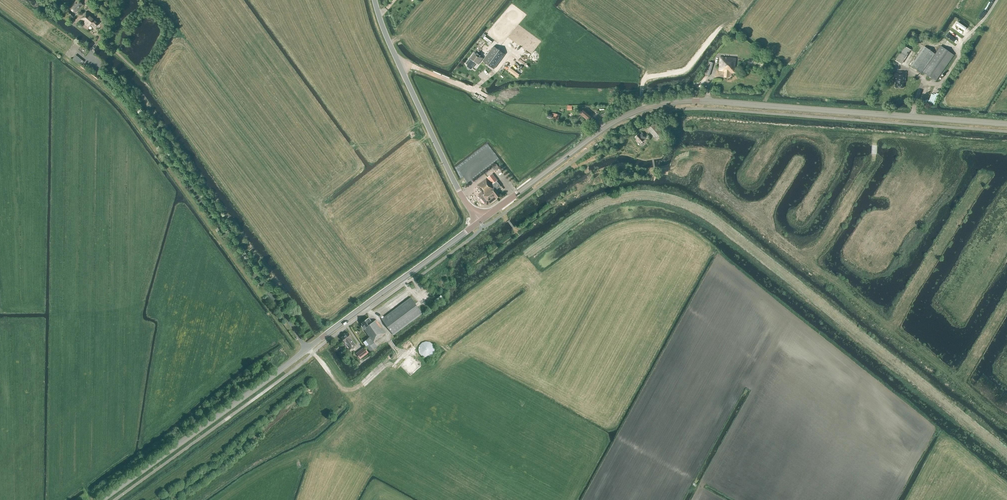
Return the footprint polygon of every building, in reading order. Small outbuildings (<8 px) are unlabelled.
[(83,5),(78,0),(77,0),(70,8),(75,13),(83,5)] [(94,29),(99,23),(94,19),(95,19),(86,11),(79,20),(88,27),(90,25),(94,29)] [(483,61),(494,69),(505,54),(494,46),(483,61)] [(901,64),(910,50),(904,46),(895,61),(901,64)] [(954,55),(941,46),(935,54),(924,47),(911,66),(922,73),(923,72),(936,81),(954,55)] [(478,65),(483,58),(475,52),(470,59),(469,58),(466,64),(468,65),(467,66),(471,69),(475,63),(478,65)] [(84,61),(75,55),(72,59),(78,64),(79,62),(81,64),(84,61)] [(735,72),(735,63),(736,58),(720,57),(719,71),(725,71),(724,77),(729,77),(729,76),(730,76),(730,72),(735,72)] [(713,63),(709,62),(705,75),(709,77),(713,63)] [(517,78),(520,75),(510,68),(508,71),(517,78)] [(905,83),(906,73),(902,73),(902,72),(894,72),(893,82),(895,82),(895,87),(903,88),(903,83),(905,83)] [(588,121),(592,116),(583,109),(579,114),(588,121)] [(657,140),(664,135),(654,123),(647,129),(657,140)] [(646,138),(642,133),(640,135),(638,134),(635,137),(640,143),(644,140),(646,138)] [(492,185),(497,181),(498,180),(493,174),(487,178),(492,185)] [(491,186),(486,179),(483,181),(477,186),(482,191),(479,193),(479,195),(486,205),(488,205),(500,196),(496,190),(501,186),(497,181),(491,186)] [(423,313),(415,303),(411,297),(382,319),(393,335),(423,313)] [(372,323),(369,318),(361,323),(363,325),(361,326),(370,337),(368,338),(369,339),(364,342),(370,352),(377,347),(373,342),(386,333),(376,320),(372,323)] [(356,345),(350,338),(351,337),(348,333),(342,338),(345,342),(343,343),(346,347),(349,345),(351,349),(356,345)] [(426,357),(428,357),(430,356),(432,355),(434,353),(434,351),(435,348),(434,346),(433,344),(431,342),(429,342),(426,341),(424,342),(422,343),(420,344),(419,347),(418,349),(419,351),(420,354),(421,355),(423,357),(426,357)] [(360,359),(369,353),(364,347),(356,353),(360,359)]
